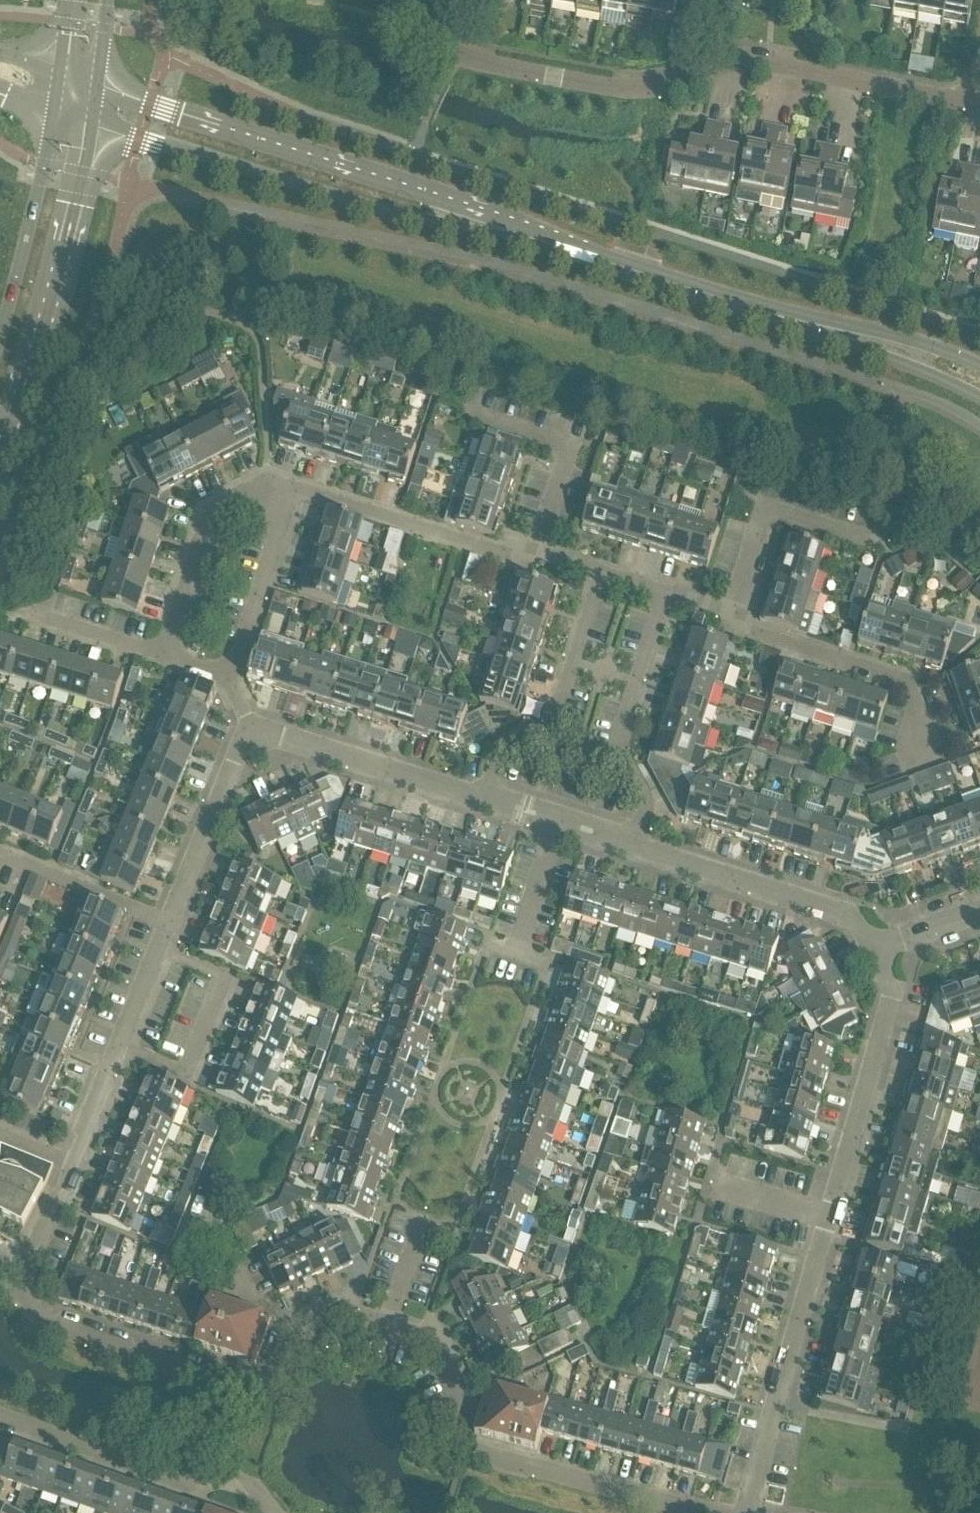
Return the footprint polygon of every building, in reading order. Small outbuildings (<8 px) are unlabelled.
[(603,16),(603,12),(606,0),(579,0),(578,7),(577,11),(603,16)] [(628,17),(631,0),(606,0),(603,12),(628,17)] [(628,17),(665,24),(667,17),(674,18),(677,0),(631,0),(628,17)] [(868,7),(894,12),(896,0),(869,0),(868,7)] [(894,12),(919,17),(922,0),(896,0),(894,12)] [(919,17),(944,22),(948,0),(922,0),(919,17)] [(944,22),(969,27),(974,0),(948,0),(944,22)] [(682,30),(672,28),(670,38),(680,40),(682,30)] [(886,47),(884,62),(894,64),(895,56),(891,56),(892,48),(886,47)] [(666,184),(682,188),(705,192),(719,125),(708,123),(704,143),(689,140),(687,152),(673,149),(673,151),(665,150),(662,163),(670,165),(666,184)] [(719,125),(705,192),(729,197),(735,168),(737,169),(741,151),(727,148),(731,127),(719,125)] [(760,206),(762,196),(775,128),(764,126),(760,147),(746,144),(742,162),(744,162),(736,201),(760,206)] [(760,206),(784,210),(791,172),(793,172),(797,154),(783,151),(787,131),(775,128),(762,196),(760,206)] [(814,215),(828,147),(817,145),(813,165),(799,163),(795,181),(797,181),(791,210),(814,215)] [(850,222),(856,193),(847,191),(850,173),(836,170),(841,149),(828,147),(814,215),(838,219),(850,222)] [(940,202),(933,231),(956,235),(970,168),(959,165),(955,186),(941,183),(938,201),(940,202)] [(978,191),(979,180),(979,170),(970,168),(956,235),(954,245),(956,247),(976,251),(978,250),(979,241),(979,191),(978,191)] [(971,306),(979,308),(979,292),(974,290),(971,306)] [(337,339),(333,351),(333,353),(335,354),(353,359),(357,346),(337,339)] [(308,357),(323,362),(327,349),(328,345),(313,340),(312,344),(308,357)] [(374,364),(378,352),(357,346),(353,359),(374,366),(374,364)] [(215,349),(191,361),(196,371),(201,380),(221,370),(217,363),(221,360),(215,349)] [(395,370),(399,359),(378,352),(374,364),(374,366),(394,372),(395,370)] [(177,381),(182,390),(201,380),(196,371),(177,381)] [(390,387),(403,392),(407,380),(393,376),(390,387)] [(423,395),(426,386),(414,382),(411,391),(423,395)] [(171,397),(166,387),(159,391),(164,400),(171,397)] [(242,392),(234,396),(240,407),(250,427),(256,424),(253,419),(255,418),(242,392)] [(279,392),(275,403),(276,419),(287,423),(295,397),(279,392)] [(256,438),(250,427),(240,407),(234,396),(215,406),(220,417),(239,453),(252,446),(250,442),(256,438)] [(279,447),(295,452),(297,447),(302,449),(313,415),(317,404),(295,397),(287,423),(279,447)] [(121,404),(125,413),(137,407),(135,404),(132,399),(121,404)] [(337,410),(317,404),(313,415),(302,449),(308,451),(306,455),(321,460),(333,422),(337,410)] [(354,428),(358,417),(337,410),(333,422),(321,460),(336,465),(338,460),(343,462),(354,428)] [(201,427),(217,459),(222,456),(224,460),(239,453),(220,417),(201,427)] [(378,425),(375,435),(362,473),(378,478),(379,473),(384,475),(395,441),(398,432),(378,425)] [(610,425),(606,436),(618,440),(622,429),(610,425)] [(182,437),(200,473),(214,466),(212,462),(217,459),(201,427),(182,437)] [(354,428),(343,462),(349,464),(347,468),(362,473),(375,435),(354,428)] [(427,436),(424,445),(441,451),(444,441),(445,437),(428,431),(427,436)] [(522,454),(525,443),(499,434),(495,446),(522,454)] [(157,507),(158,502),(161,493),(176,486),(174,482),(179,479),(163,447),(157,436),(133,449),(130,460),(144,487),(140,489),(136,500),(141,502),(157,507)] [(163,447),(179,479),(184,476),(186,480),(200,473),(182,437),(163,447)] [(673,456),(677,445),(657,438),(654,448),(653,450),(673,456)] [(405,487),(417,448),(395,441),(384,475),(390,477),(389,481),(405,487)] [(483,442),(476,463),(510,474),(512,469),(517,470),(522,454),(495,446),(483,442)] [(634,442),(630,452),(642,456),(645,446),(634,442)] [(675,457),(688,461),(692,449),(679,445),(675,457)] [(421,456),(417,467),(430,471),(434,460),(421,456)] [(476,463),(465,460),(458,480),(470,484),(508,496),(513,481),(508,480),(510,474),(476,463)] [(416,469),(413,480),(426,485),(430,473),(416,469)] [(699,470),(696,480),(711,484),(714,474),(699,470)] [(591,502),(582,530),(598,535),(599,531),(605,532),(614,502),(618,491),(599,485),(601,480),(598,479),(593,477),(587,496),(592,497),(591,502)] [(470,484),(458,480),(452,501),(463,504),(497,515),(499,510),(504,511),(508,496),(470,484)] [(91,499),(95,487),(86,484),(83,496),(88,498),(91,499)] [(411,485),(407,498),(419,502),(423,489),(411,485)] [(627,502),(625,501),(627,494),(618,491),(614,502),(605,532),(610,534),(609,539),(624,543),(636,505),(627,502)] [(136,500),(136,502),(130,521),(161,531),(164,523),(166,524),(170,511),(157,507),(141,502),(136,500)] [(456,526),(495,538),(500,522),(495,521),(497,515),(463,504),(456,526)] [(659,504),(657,511),(646,545),(651,547),(650,552),(665,556),(677,518),(680,510),(659,504)] [(636,505),(624,543),(639,548),(641,544),(646,545),(657,511),(636,505)] [(363,522),(325,509),(320,525),(324,527),(323,532),(357,543),(363,522)] [(91,519),(83,516),(79,528),(88,531),(91,519)] [(677,518),(665,556),(680,561),(682,557),(687,558),(698,524),(677,518)] [(161,531),(130,521),(123,542),(157,553),(160,542),(158,541),(161,531)] [(707,570),(719,531),(698,524),(687,558),(693,560),(691,565),(707,570)] [(88,531),(79,528),(75,540),(84,543),(88,531)] [(384,552),(387,553),(386,556),(389,557),(397,559),(404,534),(391,530),(384,552)] [(802,530),(798,540),(811,544),(814,534),(802,530)] [(312,552),(350,564),(357,543),(323,532),(321,538),(316,536),(312,552)] [(786,555),(784,561),(818,572),(825,550),(787,538),(782,554),(786,555)] [(117,562),(148,572),(151,564),(153,565),(157,553),(123,542),(117,562)] [(905,570),(918,563),(911,551),(898,558),(905,570)] [(350,564),(312,552),(307,567),(311,568),(310,573),(344,584),(350,564)] [(474,587),(483,559),(471,556),(462,583),(474,587)] [(389,557),(383,574),(387,576),(397,579),(399,572),(397,559),(389,557)] [(66,569),(75,572),(78,560),(69,558),(66,569)] [(904,572),(897,559),(887,564),(894,578),(904,572)] [(812,592),(818,572),(784,561),(783,566),(778,565),(773,580),(812,592)] [(148,572),(117,562),(110,583),(144,594),(147,583),(145,583),(148,572)] [(75,572),(66,569),(62,581),(71,584),(75,572)] [(508,597),(513,599),(547,610),(549,605),(554,606),(559,590),(547,586),(549,580),(516,570),(508,597)] [(962,595),(975,583),(964,572),(951,583),(962,595)] [(298,594),(337,606),(344,584),(310,573),(308,579),(303,577),(298,594)] [(387,576),(384,585),(394,588),(397,579),(387,576)] [(773,597),(771,602),(815,616),(822,595),(812,592),(773,580),(769,595),(773,597)] [(107,606),(111,608),(137,617),(137,616),(135,615),(138,606),(140,606),(144,594),(110,583),(103,605),(107,606)] [(869,587),(856,583),(849,604),(862,608),(869,587)] [(463,592),(453,589),(449,602),(459,604),(463,592)] [(296,612),(299,600),(276,593),(272,605),(295,612),(296,612)] [(547,610),(513,599),(507,620),(545,632),(550,617),(546,615),(547,610)] [(771,602),(770,607),(765,606),(760,622),(789,631),(790,632),(798,634),(808,637),(815,616),(771,602)] [(308,603),(304,615),(314,618),(318,606),(308,603)] [(884,655),(899,660),(914,612),(915,610),(895,603),(891,615),(880,649),(886,650),(884,655)] [(374,617),(383,620),(387,609),(377,606),(374,617)] [(846,622),(857,625),(862,609),(851,606),(846,622)] [(452,623),(456,610),(448,607),(443,621),(452,623)] [(323,608),(320,620),(335,624),(339,612),(323,608)] [(875,647),(880,649),(891,615),(869,608),(857,646),(873,651),(875,647)] [(916,660),(921,662),(932,628),(935,619),(914,612),(899,660),(915,665),(916,660)] [(692,625),(702,628),(706,618),(695,614),(692,625)] [(355,631),(366,635),(376,638),(380,626),(359,619),(355,631)] [(921,662),(927,663),(925,668),(941,673),(945,662),(951,664),(975,641),(954,634),(957,626),(935,619),(932,628),(921,662)] [(545,632),(507,620),(500,640),(534,651),(536,646),(540,647),(545,632)] [(388,628),(384,640),(397,644),(401,632),(388,628)] [(702,629),(700,635),(690,632),(685,648),(690,649),(688,654),(722,665),(728,643),(723,642),(717,640),(719,634),(712,632),(702,629)] [(855,633),(844,629),(839,647),(849,650),(855,633)] [(444,635),(442,644),(458,650),(461,641),(444,635)] [(20,647),(10,644),(11,642),(0,638),(0,675),(9,678),(20,647)] [(429,649),(431,641),(422,638),(419,648),(426,650),(429,649)] [(283,640),(281,650),(271,684),(276,686),(275,690),(290,695),(302,657),(305,647),(283,640)] [(494,661),(532,673),(537,658),(532,657),(534,651),(500,640),(494,661)] [(281,650),(260,643),(248,682),(264,687),(265,682),(271,684),(281,650)] [(460,659),(462,651),(458,650),(442,644),(436,643),(456,670),(460,659)] [(20,647),(9,678),(30,685),(41,651),(29,647),(28,650),(20,647)] [(768,650),(762,667),(776,671),(781,654),(768,650)] [(41,651),(30,685),(50,691),(60,660),(52,657),(52,655),(41,651)] [(331,708),(346,660),(326,654),(322,663),(312,697),(317,699),(316,703),(331,708)] [(677,674),(715,686),(722,665),(688,654),(686,660),(682,658),(677,674)] [(451,674),(439,655),(435,669),(451,674)] [(312,697),(322,663),(302,657),(290,695),(305,700),(306,695),(312,697)] [(60,660),(50,691),(71,698),(81,664),(70,660),(70,663),(60,660)] [(353,710),(364,676),(367,667),(346,660),(331,708),(346,713),(347,708),(353,710)] [(532,673),(494,661),(488,680),(521,692),(523,687),(527,688),(532,673)] [(91,704),(101,673),(93,670),(94,668),(81,664),(71,698),(91,704)] [(795,707),(807,668),(792,664),(790,668),(784,666),(773,700),(795,707)] [(357,717),(373,721),(385,683),(387,675),(388,673),(367,667),(364,676),(353,710),(359,712),(357,717)] [(947,679),(953,695),(957,693),(959,698),(979,691),(979,667),(947,679)] [(807,668),(795,707),(815,713),(826,679),(820,678),(822,673),(807,668)] [(133,669),(129,681),(138,684),(142,672),(133,669)] [(124,677),(112,673),(111,676),(101,673),(91,704),(113,711),(124,677)] [(388,673),(387,675),(385,683),(373,721),(388,726),(389,722),(395,723),(406,689),(409,680),(388,673)] [(715,686),(677,674),(672,689),(676,690),(675,696),(708,706),(715,686)] [(833,729),(848,681),(833,677),(831,681),(826,679),(815,713),(812,723),(833,729)] [(762,678),(758,689),(769,693),(773,681),(762,678)] [(189,682),(184,679),(176,700),(207,712),(210,704),(212,705),(217,693),(191,682),(189,682)] [(485,708),(483,710),(495,734),(517,723),(524,699),(520,698),(521,692),(488,680),(480,703),(487,705),(485,708)] [(125,693),(134,696),(138,684),(129,681),(125,693)] [(848,681),(833,729),(853,736),(856,726),(867,692),(862,691),(863,686),(848,681)] [(406,689),(395,723),(400,725),(399,730),(414,735),(426,696),(406,689)] [(878,733),(890,695),(874,690),(873,694),(867,692),(856,726),(878,733)] [(959,698),(961,704),(957,705),(962,720),(979,714),(979,691),(959,698)] [(438,737),(449,703),(426,696),(414,735),(429,739),(430,735),(438,737)] [(708,706),(675,696),(673,701),(668,700),(664,715),(702,727),(708,706)] [(207,712),(176,700),(168,720),(201,733),(205,722),(203,722),(207,712)] [(466,715),(468,709),(449,703),(438,737),(445,739),(444,744),(464,750),(484,740),(472,715),(470,717),(466,715)] [(483,710),(472,715),(484,740),(495,734),(483,710)] [(116,723),(125,726),(129,714),(120,711),(116,723)] [(962,720),(967,735),(972,734),(974,740),(978,739),(979,744),(979,714),(962,720)] [(710,729),(702,727),(664,715),(659,730),(663,731),(662,737),(695,748),(703,750),(710,729)] [(8,716),(4,724),(15,727),(19,719),(8,716)] [(28,732),(31,724),(19,719),(15,727),(16,728),(28,732)] [(201,733),(168,720),(160,740),(191,752),(194,744),(196,745),(201,733)] [(111,735),(120,738),(125,726),(116,723),(111,735)] [(740,730),(737,737),(752,743),(754,735),(740,730)] [(48,731),(44,739),(55,744),(59,736),(48,731)] [(20,746),(24,737),(13,733),(9,741),(20,746)] [(55,744),(67,749),(71,741),(59,736),(55,744)] [(24,737),(20,746),(32,751),(36,742),(24,737)] [(689,769),(695,748),(662,737),(660,742),(655,741),(648,765),(660,787),(684,774),(682,771),(683,767),(689,769)] [(152,760),(185,773),(189,763),(187,762),(191,752),(160,740),(152,760)] [(773,746),(761,742),(759,750),(770,753),(773,746)] [(792,747),(784,745),(780,756),(788,759),(792,747)] [(86,747),(83,756),(94,760),(98,752),(86,747)] [(60,763),(64,754),(53,750),(49,758),(60,763)] [(113,755),(105,751),(100,763),(108,766),(113,755)] [(749,765),(750,762),(752,754),(746,752),(735,758),(731,769),(749,765)] [(72,768),(75,759),(64,754),(60,763),(72,768)] [(749,765),(764,771),(768,759),(752,754),(750,762),(749,765)] [(824,758),(814,754),(810,766),(820,769),(824,758)] [(963,760),(957,762),(960,771),(972,767),(969,758),(963,760)] [(185,773),(152,760),(143,780),(174,792),(177,784),(180,785),(185,773)] [(788,782),(791,775),(793,767),(773,761),(768,775),(788,782)] [(834,761),(831,772),(841,776),(845,764),(834,761)] [(108,766),(100,763),(95,774),(104,778),(108,766)] [(865,773),(844,766),(841,776),(862,783),(865,773)] [(951,787),(943,767),(929,772),(936,793),(951,787)] [(794,780),(810,785),(812,781),(814,774),(798,769),(794,780)] [(936,793),(929,772),(915,777),(922,798),(936,793)] [(690,784),(684,774),(660,787),(666,797),(690,784)] [(810,785),(826,790),(830,779),(814,774),(812,781),(810,785)] [(135,800),(168,814),(173,802),(170,802),(174,792),(143,780),(135,800)] [(313,826),(331,818),(338,815),(343,800),(335,798),(327,780),(315,785),(313,781),(295,789),(313,826)] [(843,783),(835,780),(830,795),(839,797),(843,783)] [(888,787),(893,800),(913,793),(908,780),(888,787)] [(695,789),(691,787),(690,784),(666,797),(677,818),(701,826),(702,821),(708,823),(718,789),(697,782),(695,789)] [(712,829),(727,834),(739,795),(741,789),(720,783),(718,789),(708,823),(713,824),(712,829)] [(862,800),(868,797),(867,794),(865,789),(861,787),(856,786),(855,787),(853,795),(852,796),(862,800)] [(868,794),(867,794),(868,797),(872,808),(893,800),(888,787),(868,794)] [(317,835),(313,826),(295,789),(277,798),(294,835),(299,845),(317,835)] [(23,799),(2,790),(0,796),(0,828),(9,831),(23,799)] [(84,803),(92,806),(97,795),(88,792),(84,803)] [(749,836),(760,802),(739,795),(727,834),(742,839),(744,834),(749,836)] [(260,806),(269,824),(278,843),(294,835),(277,798),(269,802),(260,806)] [(23,799),(9,831),(21,836),(21,834),(30,837),(42,806),(23,799)] [(168,814),(135,800),(127,820),(158,833),(161,825),(163,826),(168,814)] [(348,802),(335,840),(355,847),(367,808),(348,802)] [(768,847),(780,808),(760,802),(749,836),(754,837),(753,842),(768,847)] [(92,806),(84,803),(79,815),(87,818),(92,806)] [(978,848),(979,847),(979,805),(965,810),(978,848)] [(50,848),(63,815),(42,806),(30,837),(39,841),(38,843),(50,848)] [(269,824),(260,806),(242,814),(259,851),(269,847),(278,843),(269,824)] [(367,808),(355,847),(373,852),(385,813),(367,808)] [(780,808),(768,847),(783,852),(785,847),(790,849),(801,815),(780,808)] [(978,848),(965,810),(952,814),(950,809),(948,808),(942,810),(956,851),(962,849),(963,853),(978,848)] [(924,824),(938,862),(953,857),(951,853),(956,851),(942,810),(936,812),(935,814),(937,820),(924,824)] [(385,813),(373,852),(391,858),(404,819),(385,813)] [(63,815),(50,848),(58,851),(71,818),(63,815)] [(801,815),(790,849),(796,851),(794,855),(809,860),(822,821),(801,815)] [(404,819),(391,858),(410,864),(422,825),(404,819)] [(866,826),(845,819),(842,828),(831,862),(837,864),(835,868),(865,878),(869,878),(873,879),(877,878),(878,878),(894,873),(885,847),(877,850),(875,850),(870,837),(864,835),(866,826)] [(118,841),(152,854),(156,843),(154,842),(158,833),(127,820),(118,841)] [(831,862),(842,828),(822,821),(809,860),(825,865),(826,860),(831,862)] [(923,868),(938,862),(924,824),(911,829),(909,823),(907,822),(901,824),(904,832),(916,865),(921,863),(923,868)] [(428,870),(440,831),(422,825),(410,864),(428,870)] [(440,831),(428,870),(446,875),(459,837),(440,831)] [(80,835),(72,832),(67,845),(75,848),(80,835)] [(882,839),(885,847),(894,873),(896,877),(912,872),(910,867),(916,865),(904,832),(882,839)] [(459,837),(446,875),(465,881),(477,842),(459,837)] [(152,854),(118,841),(110,862),(141,874),(143,868),(145,869),(152,854)] [(477,842),(465,881),(462,891),(480,896),(495,848),(477,842)] [(63,855),(71,858),(75,848),(67,845),(63,855)] [(502,893),(514,854),(495,848),(480,896),(479,898),(498,904),(502,893)] [(102,882),(135,895),(140,883),(138,882),(141,874),(110,862),(102,882)] [(274,878),(237,862),(229,880),(267,896),(276,899),(283,881),(274,878)] [(325,873),(326,870),(316,867),(312,875),(315,882),(320,881),(322,882),(325,873)] [(325,873),(322,882),(342,888),(344,881),(345,877),(326,870),(325,873)] [(309,887),(316,884),(315,882),(312,875),(311,872),(304,876),(309,887)] [(576,874),(563,912),(583,918),(595,880),(576,874)] [(33,876),(24,897),(36,902),(39,903),(47,882),(33,876)] [(222,898),(260,914),(267,896),(229,880),(222,898)] [(601,924),(613,885),(595,880),(583,918),(601,924)] [(355,885),(344,881),(342,888),(341,889),(353,893),(355,885)] [(613,885),(601,924),(619,930),(632,891),(613,885)] [(369,887),(366,896),(378,899),(381,891),(369,887)] [(392,887),(388,898),(393,897),(399,899),(401,890),(392,887)] [(638,936),(650,897),(632,891),(619,930),(638,936)] [(405,901),(417,905),(419,896),(407,892),(405,901)] [(438,903),(431,900),(419,896),(417,905),(428,909),(435,911),(438,903)] [(24,897),(22,902),(21,906),(32,910),(36,902),(24,897)] [(656,942),(668,903),(650,897),(638,936),(656,942)] [(260,914),(222,898),(215,917),(252,932),(260,914)] [(125,914),(87,899),(79,920),(112,933),(114,928),(119,930),(125,914)] [(438,903),(435,911),(441,913),(453,917),(456,909),(457,905),(439,900),(438,903)] [(668,903),(656,942),(675,948),(687,909),(668,903)] [(387,922),(394,904),(393,904),(384,907),(379,919),(387,922)] [(294,921),(302,924),(307,912),(299,909),(294,921)] [(465,921),(468,913),(456,909),(453,917),(465,921)] [(693,953),(705,915),(687,909),(675,948),(693,953)] [(468,929),(429,915),(422,913),(415,932),(423,934),(466,949),(468,943),(463,941),(468,929)] [(9,918),(0,914),(0,939),(9,918)] [(493,922),(481,918),(474,915),(471,924),(478,926),(481,927),(487,929),(490,930),(493,922)] [(705,915),(693,953),(711,959),(724,921),(705,915)] [(252,932),(215,917),(208,934),(254,953),(261,936),(252,932)] [(112,933),(79,920),(71,939),(108,955),(114,940),(110,938),(112,933)] [(730,965),(742,926),(724,921),(711,959),(730,965)] [(8,937),(17,941),(23,926),(14,922),(8,937)] [(748,971),(760,932),(742,926),(730,965),(748,971)] [(383,933),(375,930),(373,937),(381,940),(383,933)] [(767,977),(780,938),(760,932),(748,971),(767,977)] [(788,944),(793,955),(785,960),(794,977),(830,959),(821,941),(817,943),(811,932),(788,944)] [(297,937),(289,933),(285,945),(293,948),(297,937)] [(200,953),(237,968),(247,972),(254,953),(208,934),(200,953)] [(466,949),(423,934),(416,952),(455,966),(459,954),(464,956),(466,949)] [(52,955),(63,960),(96,973),(98,968),(102,969),(108,955),(71,939),(62,936),(57,949),(55,948),(52,955)] [(561,955),(563,956),(570,958),(573,950),(574,946),(555,939),(554,943),(551,950),(551,951),(561,955)] [(9,961),(15,946),(6,942),(0,956),(0,957),(9,961)] [(379,946),(371,943),(366,956),(374,959),(379,946)] [(288,960),(293,948),(285,945),(280,957),(288,960)] [(579,952),(575,951),(573,950),(570,958),(576,960),(588,964),(591,956),(579,952)] [(455,966),(416,952),(410,971),(453,986),(455,979),(450,978),(455,966)] [(366,956),(362,968),(370,971),(374,959),(366,956)] [(600,969),(603,960),(591,956),(588,964),(600,969)] [(9,961),(0,957),(0,980),(1,981),(9,961)] [(803,994),(839,976),(830,959),(794,977),(803,994)] [(63,960),(55,979),(92,995),(98,980),(94,978),(96,973),(63,960)] [(566,963),(562,976),(560,982),(603,997),(610,978),(571,965),(566,963)] [(615,965),(612,973),(625,977),(627,969),(615,965)] [(283,973),(275,969),(270,981),(278,985),(283,973)] [(637,972),(627,969),(625,977),(634,980),(637,972)] [(453,986),(410,971),(404,989),(442,1002),(446,990),(451,992),(453,986)] [(92,995),(55,979),(44,975),(35,995),(79,1013),(82,1008),(86,1009),(92,995)] [(974,1030),(979,1028),(979,981),(978,975),(963,980),(964,985),(959,987),(971,1021),(974,1030)] [(792,1000),(793,1003),(795,1006),(798,1008),(801,1010),(803,1013),(804,1015),(811,1012),(848,993),(839,976),(803,994),(792,1000)] [(652,977),(649,986),(661,990),(664,982),(652,977)] [(358,980),(354,992),(362,995),(366,983),(358,980)] [(603,997),(560,982),(558,989),(563,990),(558,1002),(597,1016),(603,997)] [(664,982),(661,990),(675,994),(677,986),(664,982)] [(269,988),(260,984),(253,1003),(269,1010),(290,1018),(298,1000),(269,988)] [(950,1028),(971,1021),(959,987),(954,989),(952,984),(936,990),(938,995),(934,996),(927,1022),(946,1027),(949,1029),(949,1030),(950,1028)] [(442,1002),(404,989),(397,1007),(441,1022),(443,1016),(438,1014),(442,1002)] [(698,1001),(701,993),(687,989),(685,997),(698,1001)] [(720,995),(702,990),(701,993),(698,1001),(717,1006),(718,1003),(719,998),(720,995)] [(358,1007),(362,995),(354,992),(349,1004),(358,1007)] [(762,992),(758,1005),(754,1017),(757,1018),(771,1011),(762,992)] [(811,1012),(821,1030),(824,1037),(842,1042),(846,1029),(858,1023),(853,1013),(857,1011),(848,993),(811,1012)] [(39,1019),(76,1035),(81,1021),(77,1019),(79,1013),(35,995),(28,1015),(39,1019)] [(721,1007),(735,1011),(738,1004),(738,1003),(724,999),(721,1007)] [(653,1015),(657,1003),(648,1000),(644,1012),(653,1015)] [(738,1004),(735,1011),(754,1017),(758,1005),(739,1000),(738,1003),(738,1004)] [(547,1019),(590,1034),(597,1016),(558,1002),(554,1014),(549,1012),(547,1019)] [(290,1018),(269,1010),(253,1003),(245,1021),(269,1030),(283,1036),(290,1018)] [(441,1022),(397,1007),(391,1025),(429,1038),(433,1026),(438,1028),(441,1022)] [(339,1016),(329,1012),(322,1031),(332,1035),(339,1016)] [(648,1027),(653,1015),(644,1012),(640,1024),(648,1027)] [(353,1019),(345,1016),(344,1019),(341,1028),(349,1031),(353,1019)] [(775,1030),(778,1022),(766,1018),(763,1027),(775,1030)] [(39,1019),(30,1039),(63,1053),(65,1048),(70,1050),(76,1035),(39,1019)] [(590,1034),(547,1019),(545,1025),(550,1027),(546,1039),(584,1052),(590,1034)] [(283,1036),(269,1030),(245,1021),(238,1039),(269,1051),(284,1057),(291,1039),(283,1036)] [(946,1042),(949,1030),(949,1029),(946,1027),(927,1022),(923,1036),(928,1037),(928,1036),(946,1042)] [(429,1038),(391,1025),(385,1043),(428,1058),(430,1052),(425,1050),(429,1038)] [(343,1049),(349,1031),(341,1028),(335,1046),(343,1049)] [(631,1048),(640,1051),(646,1033),(634,1029),(628,1047),(630,1048),(631,1048)] [(753,1031),(750,1043),(758,1045),(761,1034),(753,1031)] [(330,1039),(318,1035),(314,1048),(326,1052),(330,1039)] [(13,1056),(22,1060),(59,1075),(65,1061),(61,1059),(63,1053),(30,1039),(21,1036),(13,1056)] [(926,1043),(921,1042),(917,1057),(956,1068),(959,1056),(967,1058),(968,1054),(979,1057),(979,1051),(946,1042),(928,1036),(928,1037),(926,1043)] [(836,1048),(797,1037),(792,1055),(831,1066),(836,1048)] [(284,1057),(269,1051),(238,1039),(231,1056),(269,1072),(278,1076),(286,1058),(284,1057)] [(584,1052),(546,1039),(542,1051),(537,1049),(535,1055),(578,1070),(584,1052)] [(428,1058),(385,1043),(378,1062),(417,1075),(421,1063),(426,1065),(428,1058)] [(750,1043),(747,1055),(755,1057),(758,1045),(750,1043)] [(343,1049),(335,1046),(328,1065),(335,1067),(344,1071),(351,1052),(343,1049)] [(627,1060),(636,1062),(640,1051),(631,1048),(627,1060)] [(311,1067),(319,1070),(325,1054),(317,1051),(311,1067)] [(779,1072),(786,1074),(825,1085),(831,1066),(792,1055),(785,1053),(779,1072)] [(578,1070),(535,1055),(532,1061),(537,1063),(533,1075),(571,1088),(578,1070)] [(269,1072),(231,1056),(224,1074),(261,1090),(269,1072)] [(965,1071),(956,1068),(917,1057),(913,1072),(917,1073),(916,1079),(950,1089),(959,1092),(965,1071)] [(59,1075),(22,1060),(14,1080),(47,1093),(49,1088),(53,1090),(59,1075)] [(417,1075),(378,1062),(372,1080),(415,1095),(417,1089),(412,1087),(417,1075)] [(335,1067),(328,1065),(324,1076),(331,1078),(335,1067)] [(629,1082),(633,1069),(621,1065),(617,1078),(629,1082)] [(751,1071),(742,1069),(739,1080),(748,1083),(751,1071)] [(189,1089),(151,1073),(143,1092),(181,1107),(189,1089)] [(216,1093),(254,1108),(261,1090),(224,1074),(216,1093)] [(781,1093),(820,1104),(825,1085),(786,1074),(781,1093)] [(316,1079),(307,1075),(303,1086),(312,1090),(316,1079)] [(571,1088),(533,1075),(529,1087),(524,1085),(522,1091),(565,1106),(571,1088)] [(914,1084),(909,1083),(905,1099),(944,1110),(950,1089),(916,1079),(914,1084)] [(5,1101),(15,1105),(22,1108),(43,1116),(49,1101),(44,1099),(47,1093),(14,1080),(5,1101)] [(366,1098),(404,1112),(408,1100),(413,1101),(415,1095),(372,1080),(366,1098)] [(739,1080),(736,1092),(744,1094),(748,1083),(739,1080)] [(299,1097),(308,1101),(312,1090),(303,1086),(299,1097)] [(620,1091),(611,1088),(607,1101),(615,1103),(620,1091)] [(328,1092),(320,1089),(315,1101),(324,1104),(328,1092)] [(565,1106),(522,1091),(520,1098),(525,1099),(520,1111),(559,1125),(565,1106)] [(181,1107),(143,1092),(136,1109),(174,1124),(181,1107)] [(820,1104),(781,1093),(776,1111),(815,1123),(820,1104)] [(359,1116),(402,1131),(405,1125),(400,1123),(404,1112),(366,1098),(359,1116)] [(944,1110),(905,1099),(901,1113),(905,1115),(903,1121),(947,1134),(953,1113),(944,1110)] [(324,1104),(315,1101),(311,1113),(320,1116),(324,1104)] [(629,1121),(635,1106),(622,1102),(617,1117),(629,1121)] [(297,1104),(290,1123),(299,1127),(306,1108),(297,1104)] [(614,1108),(601,1104),(597,1117),(609,1122),(614,1108)] [(740,1108),(732,1105),(729,1118),(737,1120),(740,1108)] [(174,1124),(136,1109),(129,1127),(166,1143),(174,1124)] [(225,1114),(217,1111),(214,1120),(221,1123),(225,1114)] [(509,1128),(552,1143),(559,1125),(520,1111),(516,1124),(511,1122),(509,1128)] [(815,1123),(776,1111),(770,1130),(809,1141),(815,1123)] [(706,1124),(667,1113),(661,1132),(700,1144),(706,1124)] [(402,1131),(359,1116),(353,1134),(391,1148),(395,1136),(400,1138),(402,1131)] [(198,1134),(206,1137),(214,1141),(221,1123),(214,1120),(205,1117),(198,1134)] [(609,1122),(597,1117),(590,1136),(591,1136),(594,1137),(603,1140),(609,1122)] [(726,1130),(734,1132),(737,1120),(729,1118),(726,1130)] [(612,1131),(620,1134),(625,1122),(616,1119),(612,1131)] [(893,1141),(941,1155),(947,1134),(903,1121),(902,1127),(897,1125),(893,1141)] [(307,1126),(306,1129),(303,1136),(303,1137),(311,1140),(315,1128),(307,1126)] [(166,1143),(129,1127),(122,1145),(159,1160),(166,1143)] [(552,1143),(509,1128),(507,1134),(512,1136),(508,1148),(546,1161),(552,1143)] [(765,1149),(804,1160),(809,1141),(770,1130),(764,1128),(762,1134),(764,1136),(768,1137),(765,1149)] [(734,1132),(726,1130),(727,1138),(732,1140),(734,1132)] [(656,1151),(695,1162),(700,1144),(661,1132),(656,1151)] [(391,1148),(353,1134),(347,1153),(390,1168),(392,1161),(387,1160),(391,1148)] [(200,1152),(208,1155),(214,1141),(206,1137),(200,1152)] [(311,1140),(303,1137),(299,1149),(307,1152),(311,1140)] [(594,1137),(589,1151),(598,1154),(603,1140),(594,1137)] [(941,1155),(893,1141),(888,1156),(893,1157),(891,1163),(935,1175),(941,1155)] [(612,1158),(615,1147),(607,1144),(603,1156),(612,1158)] [(3,1217),(8,1220),(24,1229),(34,1209),(46,1186),(54,1167),(1,1145),(1,1170),(0,1170),(0,1217),(3,1217)] [(159,1160),(122,1145),(114,1163),(152,1178),(159,1160)] [(497,1164),(540,1180),(546,1161),(508,1148),(504,1160),(499,1158),(497,1164)] [(641,1167),(651,1169),(690,1180),(695,1162),(656,1151),(647,1148),(641,1167)] [(339,1150),(333,1168),(340,1171),(379,1184),(383,1172),(388,1174),(390,1168),(347,1153),(339,1150)] [(592,1170),(596,1158),(588,1155),(584,1168),(592,1170)] [(197,1159),(191,1174),(199,1177),(205,1162),(197,1159)] [(602,1160),(597,1174),(607,1176),(611,1163),(602,1160)] [(298,1177),(303,1165),(294,1162),(290,1174),(298,1177)] [(107,1181),(145,1196),(152,1178),(114,1163),(107,1181)] [(890,1168),(885,1167),(881,1182),(929,1196),(933,1182),(938,1184),(942,1182),(943,1178),(935,1176),(935,1175),(891,1163),(890,1168)] [(540,1180),(497,1164),(494,1171),(499,1172),(495,1184),(533,1198),(540,1180)] [(325,1186),(334,1189),(377,1204),(379,1198),(374,1196),(379,1184),(340,1171),(333,1168),(331,1168),(325,1186)] [(690,1180),(651,1169),(645,1188),(684,1199),(690,1180)] [(186,1187),(194,1190),(199,1177),(191,1174),(186,1187)] [(597,1174),(591,1192),(600,1194),(607,1176),(597,1174)] [(575,1192),(583,1195),(588,1182),(579,1180),(575,1192)] [(145,1196),(107,1181),(100,1198),(137,1214),(145,1196)] [(879,1204),(923,1217),(929,1196),(881,1182),(876,1197),(881,1199),(879,1204)] [(484,1201),(527,1216),(533,1198),(495,1184),(491,1196),(486,1194),(484,1201)] [(296,1188),(294,1188),(287,1186),(286,1186),(284,1193),(298,1198),(301,1190),(296,1188)] [(684,1199),(645,1188),(640,1206),(679,1217),(684,1199)] [(366,1221),(370,1209),(375,1210),(377,1204),(334,1189),(327,1208),(366,1221)] [(968,1207),(979,1210),(979,1194),(973,1191),(968,1207)] [(571,1204),(579,1206),(583,1195),(575,1192),(571,1204)] [(584,1210),(590,1212),(594,1213),(600,1194),(591,1192),(584,1210)] [(283,1209),(290,1206),(284,1193),(281,1201),(279,1202),(283,1209)] [(177,1209),(185,1212),(191,1198),(183,1195),(177,1209)] [(92,1217),(130,1232),(137,1214),(100,1198),(92,1217)] [(527,1216),(484,1201),(482,1207),(487,1209),(483,1221),(521,1234),(527,1216)] [(268,1207),(269,1210),(272,1215),(283,1210),(283,1209),(279,1202),(269,1207),(268,1207)] [(908,1235),(917,1238),(923,1217),(879,1204),(878,1209),(873,1208),(869,1224),(908,1235)] [(634,1225),(673,1236),(679,1217),(640,1206),(634,1225)] [(174,1211),(168,1226),(170,1227),(178,1230),(184,1215),(174,1211)] [(569,1227),(578,1230),(582,1218),(574,1214),(569,1227)] [(258,1247),(244,1218),(230,1225),(244,1254),(258,1247)] [(363,1253),(347,1221),(333,1223),(315,1231),(335,1273),(341,1270),(353,1264),(351,1259),(363,1253)] [(521,1234),(483,1221),(478,1232),(473,1231),(471,1237),(515,1252),(521,1234)] [(95,1236),(99,1226),(88,1222),(84,1231),(95,1236)] [(864,1239),(869,1240),(867,1246),(901,1256),(908,1235),(869,1224),(864,1239)] [(164,1242),(172,1245),(178,1230),(170,1227),(164,1242)] [(965,1229),(962,1241),(970,1243),(973,1231),(965,1229)] [(564,1242),(572,1245),(577,1233),(568,1230),(564,1242)] [(335,1273),(315,1231),(298,1240),(315,1276),(327,1271),(329,1275),(335,1273)] [(118,1236),(107,1232),(104,1239),(115,1244),(118,1236)] [(704,1236),(695,1234),(692,1246),(700,1249),(704,1236)] [(470,1258),(508,1271),(515,1252),(471,1237),(469,1243),(474,1245),(470,1258)] [(778,1250),(739,1239),(731,1237),(726,1256),(733,1258),(772,1270),(778,1250)] [(194,1243),(184,1238),(179,1248),(190,1253),(194,1243)] [(315,1276),(298,1240),(280,1248),(301,1289),(306,1286),(304,1282),(315,1276)] [(692,1246),(688,1258),(696,1261),(700,1249),(692,1246)] [(269,1254),(262,1257),(269,1270),(280,1293),(292,1287),(295,1292),(301,1289),(280,1248),(269,1254)] [(957,1249),(951,1271),(963,1274),(969,1252),(957,1249)] [(553,1264),(564,1268),(568,1256),(557,1252),(553,1264)] [(899,1264),(865,1254),(863,1260),(858,1259),(854,1274),(893,1286),(899,1264)] [(120,1271),(124,1260),(119,1258),(114,1257),(111,1267),(120,1271)] [(772,1270),(733,1258),(728,1277),(767,1288),(772,1270)] [(67,1276),(59,1300),(81,1307),(93,1273),(70,1266),(67,1276)] [(551,1278),(560,1281),(560,1280),(564,1269),(556,1266),(551,1278)] [(111,1267),(107,1278),(93,1273),(81,1307),(101,1314),(112,1280),(117,1281),(120,1271),(111,1267)] [(159,1284),(162,1273),(158,1271),(153,1270),(149,1280),(159,1284)] [(463,1316),(504,1296),(495,1279),(482,1285),(476,1273),(453,1284),(464,1308),(460,1310),(463,1316)] [(684,1273),(681,1283),(689,1286),(692,1275),(684,1273)] [(893,1286),(854,1274),(850,1290),(854,1291),(853,1296),(887,1306),(893,1286)] [(937,1275),(934,1287),(943,1290),(947,1278),(937,1275)] [(521,1287),(523,1280),(516,1277),(507,1281),(512,1291),(521,1287)] [(767,1288),(728,1277),(723,1295),(762,1307),(767,1288)] [(120,1320),(131,1286),(117,1281),(112,1280),(101,1314),(120,1320)] [(149,1280),(146,1291),(131,1286),(120,1320),(139,1327),(151,1293),(155,1294),(159,1284),(149,1280)] [(197,1297),(201,1286),(197,1284),(192,1283),(188,1293),(197,1297)] [(686,1298),(689,1286),(681,1283),(677,1295),(686,1298)] [(934,1287),(931,1297),(941,1300),(943,1290),(934,1287)] [(562,1304),(570,1300),(564,1288),(556,1292),(562,1304)] [(546,1297),(543,1291),(537,1294),(540,1300),(546,1297)] [(159,1334),(170,1299),(155,1294),(151,1293),(139,1327),(159,1334)] [(188,1293),(184,1304),(170,1299),(159,1334),(178,1340),(189,1306),(194,1307),(197,1297),(188,1293)] [(762,1307),(723,1295),(717,1314),(756,1325),(762,1307)] [(475,1331),(512,1314),(504,1296),(463,1316),(466,1322),(470,1320),(475,1331)] [(891,1318),(894,1308),(887,1306),(853,1296),(851,1302),(846,1301),(842,1316),(881,1327),(884,1316),(891,1318)] [(928,1306),(938,1309),(941,1300),(931,1297),(928,1306)] [(211,1300),(207,1312),(196,1346),(256,1366),(269,1327),(271,1320),(269,1319),(211,1300)] [(207,1312),(194,1307),(189,1306),(178,1340),(196,1346),(207,1312)] [(673,1309),(670,1320),(679,1323),(682,1311),(673,1309)] [(751,1344),(756,1325),(717,1314),(708,1311),(703,1330),(712,1332),(751,1344)] [(568,1316),(573,1328),(581,1324),(576,1312),(568,1316)] [(512,1314),(475,1331),(481,1343),(476,1345),(479,1351),(520,1331),(512,1314)] [(881,1327),(842,1316),(838,1331),(842,1332),(841,1338),(875,1348),(881,1327)] [(923,1317),(919,1328),(931,1332),(935,1320),(923,1317)] [(670,1320),(667,1332),(675,1334),(679,1323),(670,1320)] [(567,1330),(538,1344),(545,1358),(574,1344),(567,1330)] [(492,1367),(529,1349),(520,1331),(479,1351),(482,1357),(487,1354),(492,1367)] [(707,1351),(745,1362),(751,1344),(712,1332),(707,1351)] [(875,1348),(841,1338),(839,1344),(835,1342),(830,1357),(869,1369),(875,1348)] [(917,1338),(913,1349),(925,1353),(929,1341),(917,1338)] [(668,1359),(671,1349),(663,1346),(660,1357),(668,1359)] [(587,1357),(581,1347),(573,1352),(579,1362),(587,1357)] [(745,1362),(707,1351),(701,1369),(740,1380),(745,1362)] [(565,1358),(570,1367),(579,1362),(573,1352),(564,1357),(565,1358)] [(647,1370),(650,1359),(639,1356),(636,1367),(647,1370)] [(660,1357),(654,1376),(662,1379),(668,1359),(660,1357)] [(880,1372),(869,1369),(830,1357),(826,1373),(830,1374),(829,1379),(863,1389),(874,1393),(880,1372)] [(696,1388),(735,1399),(740,1380),(701,1369),(693,1366),(687,1386),(696,1388)] [(911,1367),(907,1380),(917,1383),(919,1374),(920,1370),(911,1367)] [(823,1384),(818,1400),(868,1415),(874,1393),(863,1389),(829,1379),(827,1385),(823,1384)] [(475,1434),(536,1451),(541,1433),(549,1403),(547,1403),(488,1387),(475,1434)] [(905,1388),(901,1400),(911,1403),(914,1392),(914,1391),(905,1388)] [(573,1391),(569,1404),(574,1405),(578,1393),(573,1391)] [(616,1405),(619,1394),(614,1393),(610,1391),(607,1402),(616,1405)] [(549,1398),(548,1398),(547,1403),(549,1403),(541,1433),(558,1438),(567,1403),(551,1399),(549,1398)] [(901,1400),(897,1414),(906,1417),(911,1403),(901,1400)] [(607,1402),(604,1413),(588,1409),(578,1444),(599,1449),(608,1414),(613,1416),(616,1405),(607,1402)] [(659,1405),(655,1404),(650,1402),(647,1413),(656,1416),(659,1405)] [(578,1444),(588,1409),(574,1405),(569,1404),(567,1403),(558,1438),(578,1444)] [(730,1405),(727,1414),(739,1417),(741,1408),(730,1405)] [(647,1413),(644,1424),(628,1420),(619,1455),(639,1460),(648,1425),(653,1427),(656,1416),(647,1413)] [(696,1427),(699,1416),(694,1415),(689,1413),(686,1424),(696,1427)] [(619,1455),(628,1420),(613,1416),(608,1414),(599,1449),(619,1455)] [(686,1424),(683,1435),(668,1431),(659,1466),(678,1471),(688,1436),(693,1438),(696,1427),(686,1424)] [(648,1425),(639,1460),(659,1466),(668,1431),(653,1427),(648,1425)] [(688,1436),(678,1471),(699,1477),(709,1442),(693,1438),(688,1436)] [(4,1479),(17,1445),(0,1439),(0,1477),(4,1479)] [(721,1483),(730,1448),(709,1442),(699,1477),(721,1483)] [(17,1445),(4,1479),(25,1486),(37,1452),(17,1445)] [(43,1493),(55,1459),(37,1452),(25,1486),(43,1493)] [(63,1500),(75,1466),(55,1459),(43,1493),(63,1500)] [(75,1466),(63,1500),(69,1502),(82,1506),(94,1473),(75,1466)] [(100,1512),(101,1512),(113,1479),(94,1473),(82,1506),(96,1511),(100,1512)] [(132,1486),(113,1479),(101,1512),(123,1512),(132,1486)] [(151,1493),(132,1486),(123,1512),(144,1512),(151,1493)] [(171,1500),(151,1493),(144,1512),(166,1512),(171,1500)] [(166,1512),(188,1512),(190,1507),(177,1502),(171,1500),(166,1512)]
